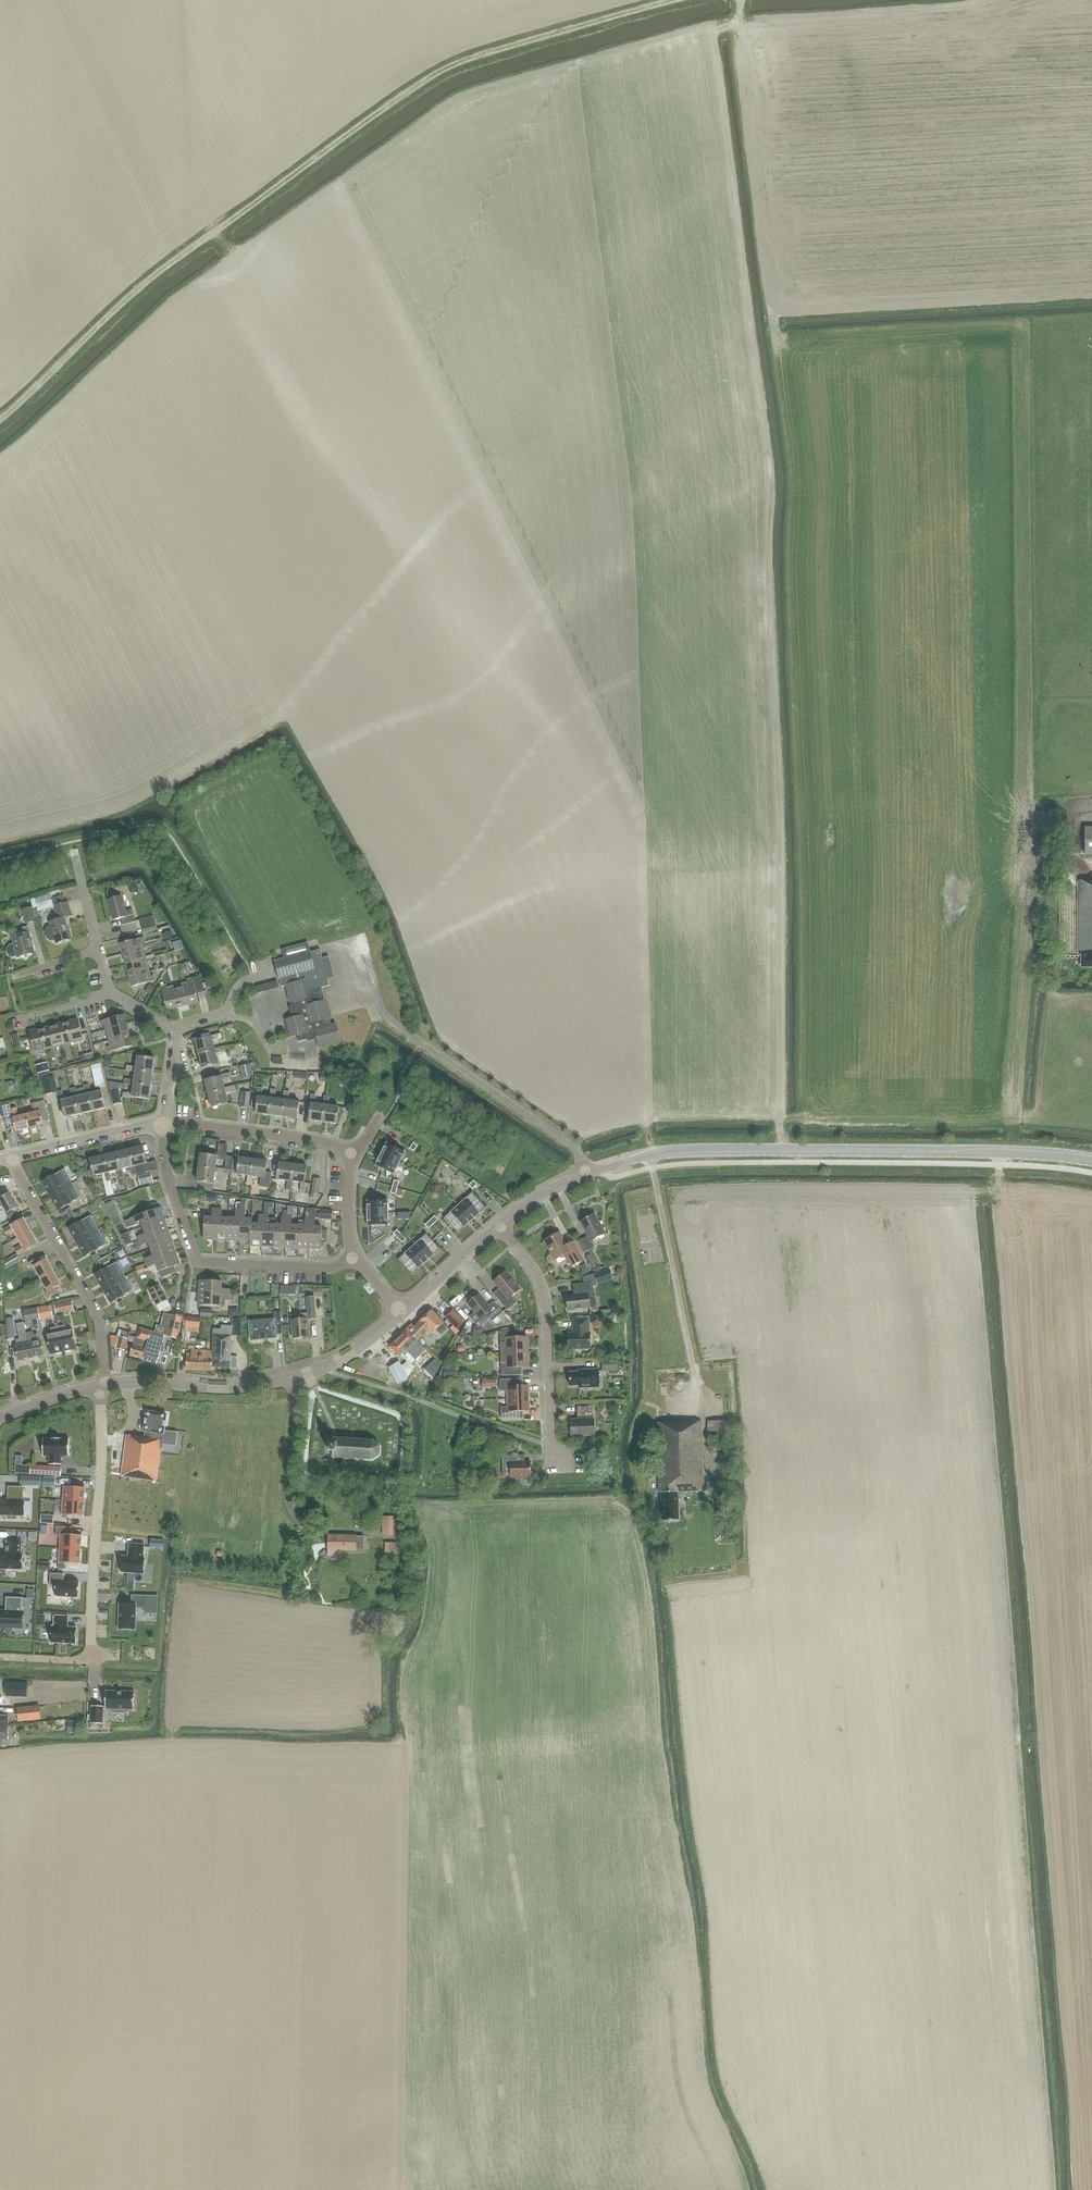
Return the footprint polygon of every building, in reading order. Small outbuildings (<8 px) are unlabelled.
[(1079,880),(1079,955),(1082,955),(1082,966),(1091,966),(1091,880),(1079,880)] [(131,893),(138,891),(136,883),(128,886),(131,893)] [(1077,884),(1059,884),(1059,956),(1077,956),(1077,884)] [(48,901),(46,895),(35,898),(31,899),(33,907),(36,906),(36,905),(48,901)] [(68,902),(65,903),(63,896),(55,898),(52,899),(58,919),(50,922),(52,926),(48,928),(46,931),(48,938),(52,940),(55,939),(57,943),(70,939),(64,918),(72,915),(68,902)] [(125,911),(122,896),(109,899),(114,920),(121,918),(123,925),(136,922),(132,909),(125,911)] [(21,910),(25,924),(36,921),(35,918),(38,918),(35,907),(32,908),(32,907),(21,910)] [(142,930),(157,927),(154,916),(140,919),(142,930)] [(17,957),(34,953),(29,933),(30,933),(28,926),(23,928),(24,934),(12,937),(14,944),(10,945),(7,948),(7,950),(8,954),(9,955),(11,957),(13,957),(17,956),(17,957)] [(164,940),(173,938),(171,931),(162,933),(164,940)] [(122,952),(143,947),(142,943),(145,942),(144,937),(120,943),(122,952)] [(176,950),(185,949),(184,941),(175,942),(176,950)] [(126,965),(146,960),(143,947),(122,952),(126,965)] [(322,987),(322,988),(329,986),(320,950),(310,952),(275,961),(281,987),(285,986),(285,985),(303,981),(306,991),(322,987)] [(129,977),(149,972),(146,960),(126,965),(129,977)] [(183,970),(190,968),(188,962),(182,964),(183,970)] [(153,975),(150,976),(149,972),(129,977),(131,987),(155,981),(153,975)] [(188,983),(183,984),(189,1004),(198,1002),(192,978),(187,980),(188,983)] [(317,1037),(319,1047),(340,1041),(336,1024),(331,1025),(322,988),(322,987),(306,991),(303,981),(285,985),(285,986),(290,1002),(294,1018),(286,1020),(290,1037),(297,1035),(298,1042),(317,1037)] [(279,987),(277,982),(256,987),(258,993),(279,987)] [(167,1010),(177,1007),(171,987),(167,988),(166,985),(164,986),(163,983),(160,983),(161,987),(167,1010)] [(150,995),(154,987),(149,984),(145,992),(150,995)] [(189,1004),(183,984),(171,987),(177,1007),(189,1004)] [(127,1025),(124,1014),(101,1020),(102,1026),(105,1025),(106,1030),(127,1025)] [(65,1022),(71,1043),(83,1040),(78,1019),(65,1022)] [(65,1022),(54,1025),(59,1046),(71,1043),(65,1022)] [(54,1025),(42,1028),(47,1049),(59,1046),(54,1025)] [(106,1030),(109,1040),(129,1035),(127,1025),(106,1030)] [(42,1028),(29,1031),(35,1052),(47,1049),(42,1028)] [(199,1055),(215,1051),(215,1049),(213,1040),(222,1038),(221,1033),(211,1036),(211,1037),(195,1041),(199,1055)] [(21,1045),(18,1034),(11,1035),(14,1047),(21,1045)] [(107,1047),(109,1052),(132,1046),(129,1035),(109,1040),(110,1046),(107,1047)] [(225,1051),(224,1046),(215,1049),(215,1051),(199,1055),(202,1069),(219,1064),(216,1054),(225,1051)] [(126,1071),(136,1072),(136,1070),(153,1072),(155,1058),(138,1056),(136,1067),(127,1066),(126,1071)] [(113,1066),(111,1057),(103,1059),(106,1067),(113,1066)] [(36,1065),(38,1073),(49,1070),(47,1062),(36,1065)] [(239,1066),(242,1079),(253,1076),(251,1071),(260,1071),(256,1062),(239,1066)] [(23,1074),(32,1071),(30,1064),(21,1067),(23,1074)] [(105,1086),(100,1064),(90,1066),(95,1088),(105,1086)] [(124,1084),(134,1085),(134,1083),(151,1085),(153,1072),(136,1070),(136,1072),(135,1080),(125,1079),(125,1082),(124,1084)] [(231,1072),(221,1075),(221,1076),(205,1080),(208,1094),(225,1090),(224,1088),(223,1080),(232,1077),(231,1072)] [(320,1081),(328,1082),(328,1075),(320,1074),(320,1081)] [(51,1093),(48,1080),(42,1082),(45,1095),(51,1093)] [(108,1081),(113,1104),(121,1102),(118,1089),(124,1089),(124,1084),(108,1081)] [(133,1097),(149,1099),(151,1085),(134,1083),(134,1085),(133,1094),(123,1092),(123,1097),(133,1099),(133,1097)] [(92,1111),(105,1108),(101,1091),(91,1094),(89,1084),(84,1086),(86,1095),(88,1094),(92,1111)] [(360,1090),(353,1086),(351,1085),(348,1092),(351,1094),(344,1107),(351,1111),(357,1097),(360,1090)] [(235,1091),(234,1086),(224,1088),(225,1090),(208,1094),(212,1108),(228,1103),(226,1093),(235,1091)] [(75,1098),(79,1114),(92,1111),(88,1094),(86,1095),(78,1097),(75,1087),(72,1088),(70,1089),(73,1098),(75,1098)] [(272,1098),(270,1098),(261,1097),(263,1088),(257,1087),(256,1095),(253,1095),(251,1108),(256,1108),(256,1113),(270,1115),(272,1098)] [(57,1092),(60,1102),(61,1101),(65,1117),(79,1114),(75,1098),(73,1098),(70,1089),(62,1091),(57,1092)] [(283,1117),(285,1100),(283,1100),(275,1099),(276,1090),(271,1089),(270,1098),(272,1098),(270,1115),(283,1117)] [(248,1092),(243,1091),(241,1091),(239,1106),(249,1108),(251,1092),(248,1092)] [(289,1091),(284,1091),(283,1100),(285,1100),(283,1117),(297,1119),(299,1102),(296,1101),(295,1100),(291,1099),(290,1100),(288,1100),(289,1091)] [(323,1122),(325,1105),(323,1105),(315,1104),(316,1095),(311,1094),(310,1103),(311,1103),(309,1120),(323,1122)] [(325,1105),(323,1122),(337,1124),(339,1107),(328,1105),(329,1096),(324,1096),(323,1105),(325,1105)] [(34,1112),(26,1114),(29,1128),(44,1124),(43,1121),(40,1111),(38,1102),(32,1104),(34,1112)] [(29,1128),(26,1114),(18,1116),(16,1107),(11,1108),(9,1103),(2,1105),(2,1106),(4,1116),(5,1120),(12,1118),(15,1131),(29,1128)] [(40,1111),(43,1121),(49,1120),(47,1109),(40,1111)] [(381,1154),(400,1163),(405,1151),(404,1152),(387,1143),(388,1143),(387,1142),(381,1154)] [(143,1146),(129,1149),(133,1166),(135,1166),(137,1174),(150,1171),(148,1162),(147,1163),(143,1146)] [(137,1174),(135,1166),(133,1166),(129,1149),(116,1153),(120,1169),(122,1169),(130,1167),(132,1176),(135,1186),(138,1186),(139,1186),(137,1175),(137,1174)] [(200,1154),(199,1167),(216,1170),(216,1168),(217,1159),(223,1160),(226,1160),(226,1155),(217,1154),(216,1152),(212,1151),(210,1153),(209,1155),(200,1154)] [(124,1178),(122,1169),(120,1169),(116,1153),(103,1156),(107,1172),(109,1172),(117,1170),(119,1179),(124,1178)] [(394,1175),(400,1163),(381,1154),(375,1166),(376,1166),(376,1165),(393,1174),(394,1175)] [(94,1176),(101,1174),(104,1183),(109,1181),(111,1181),(109,1172),(107,1172),(103,1156),(90,1159),(94,1176)] [(260,1186),(265,1187),(269,1187),(271,1173),(266,1172),(267,1161),(260,1160),(260,1157),(253,1156),(253,1159),(250,1176),(253,1176),(261,1177),(260,1186)] [(253,1159),(239,1157),(239,1160),(233,1159),(231,1173),(248,1175),(247,1184),(252,1185),(253,1176),(250,1176),(253,1159)] [(291,1179),(293,1164),(279,1162),(277,1179),(288,1181),(287,1190),(292,1190),(293,1181),(291,1181),(291,1179)] [(307,1166),(293,1164),(291,1179),(291,1181),(293,1181),(301,1182),(300,1191),(305,1192),(306,1183),(305,1183),(307,1166)] [(225,1169),(222,1168),(216,1168),(216,1170),(199,1167),(197,1181),(214,1183),(215,1173),(224,1174),(225,1169)] [(42,1182),(50,1196),(72,1183),(64,1169),(42,1182)] [(140,1185),(153,1182),(151,1173),(138,1176),(140,1185)] [(313,1178),(310,1197),(317,1198),(320,1179),(313,1178)] [(474,1180),(469,1185),(472,1189),(477,1184),(474,1180)] [(50,1196),(58,1210),(80,1197),(72,1183),(50,1196)] [(3,1206),(7,1213),(17,1207),(9,1192),(0,1198),(0,1207),(3,1206)] [(458,1205),(472,1221),(487,1207),(486,1207),(473,1193),(473,1192),(458,1205)] [(367,1213),(388,1213),(388,1200),(387,1200),(368,1201),(368,1200),(367,1200),(367,1213)] [(116,1207),(112,1201),(106,1204),(110,1211),(116,1207)] [(239,1241),(241,1202),(237,1202),(237,1209),(236,1209),(235,1218),(228,1218),(228,1240),(239,1241)] [(264,1215),(262,1246),(274,1247),(275,1224),(275,1219),(268,1219),(269,1208),(273,1209),(274,1202),(264,1202),(264,1215)] [(472,1221),(458,1205),(444,1218),(444,1219),(445,1218),(458,1232),(457,1233),(458,1234),(472,1221)] [(287,1211),(287,1216),(286,1247),(297,1248),(298,1225),(291,1225),(291,1216),(292,1216),(293,1206),(287,1206),(287,1211)] [(212,1217),(205,1217),(204,1239),(216,1240),(217,1208),(212,1208),(212,1217)] [(217,1208),(216,1240),(227,1240),(228,1218),(221,1218),(222,1208),(217,1208)] [(305,1225),(298,1225),(297,1248),(309,1248),(311,1208),(306,1208),(305,1225)] [(315,1226),(316,1209),(311,1208),(309,1248),(320,1249),(321,1246),(323,1246),(323,1241),(321,1241),(322,1227),(315,1226)] [(143,1227),(164,1220),(160,1209),(131,1219),(125,1221),(128,1228),(138,1224),(137,1222),(141,1221),(143,1227)] [(245,1219),(245,1210),(241,1209),(239,1241),(250,1241),(251,1241),(252,1223),(252,1219),(245,1219)] [(332,1211),(319,1210),(319,1219),(332,1220),(332,1211)] [(6,1215),(10,1220),(15,1217),(12,1211),(6,1215)] [(367,1213),(368,1226),(369,1226),(368,1225),(387,1225),(387,1226),(388,1226),(388,1213),(367,1213)] [(605,1233),(595,1213),(580,1221),(588,1236),(578,1241),(584,1253),(594,1247),(591,1241),(605,1233)] [(262,1246),(264,1215),(259,1214),(258,1223),(252,1223),(251,1241),(250,1241),(250,1246),(262,1246)] [(76,1242),(99,1230),(91,1215),(68,1228),(76,1242)] [(274,1247),(286,1247),(287,1216),(282,1216),(282,1224),(275,1224),(274,1247)] [(15,1231),(19,1238),(30,1231),(23,1219),(4,1230),(7,1235),(15,1231)] [(137,1237),(139,1241),(168,1231),(164,1220),(143,1227),(146,1234),(137,1237)] [(99,1230),(76,1242),(84,1256),(107,1244),(99,1230)] [(393,1233),(398,1238),(401,1234),(397,1230),(393,1233)] [(15,1249),(17,1254),(18,1254),(25,1250),(26,1250),(37,1244),(30,1231),(19,1238),(23,1245),(15,1249)] [(149,1243),(151,1249),(172,1242),(168,1231),(139,1241),(141,1245),(149,1243)] [(121,1235),(125,1245),(132,1243),(128,1232),(121,1235)] [(559,1232),(545,1240),(555,1260),(565,1255),(571,1267),(583,1260),(573,1241),(566,1245),(559,1232)] [(412,1246),(426,1262),(441,1249),(440,1248),(427,1234),(428,1234),(427,1233),(412,1246)] [(406,1239),(401,1234),(398,1238),(402,1243),(406,1239)] [(153,1256),(145,1259),(147,1263),(176,1252),(172,1242),(151,1249),(153,1256)] [(426,1262),(412,1246),(398,1259),(399,1260),(412,1274),(411,1274),(412,1275),(426,1262)] [(156,1265),(159,1271),(161,1278),(177,1272),(174,1266),(180,1264),(176,1252),(147,1263),(148,1267),(156,1265)] [(586,1257),(592,1268),(600,1264),(598,1261),(595,1263),(593,1261),(597,1259),(593,1253),(590,1255),(590,1254),(586,1257)] [(16,1254),(1,1262),(5,1269),(20,1261),(16,1254)] [(100,1260),(103,1265),(109,1261),(106,1256),(100,1260)] [(34,1266),(41,1278),(53,1272),(46,1259),(40,1263),(37,1258),(29,1262),(32,1267),(34,1266)] [(117,1262),(95,1274),(103,1289),(125,1276),(117,1262)] [(142,1265),(136,1267),(137,1271),(138,1274),(144,1272),(142,1265)] [(597,1282),(612,1278),(609,1267),(582,1276),(583,1283),(592,1282),(593,1285),(598,1284),(597,1282)] [(49,1297),(57,1293),(54,1288),(60,1284),(53,1272),(41,1278),(49,1291),(46,1292),(49,1297)] [(500,1288),(493,1293),(507,1310),(517,1302),(512,1296),(520,1289),(505,1272),(494,1281),(500,1288)] [(103,1289),(111,1303),(133,1290),(125,1276),(103,1289)] [(200,1280),(199,1292),(230,1294),(230,1289),(222,1289),(222,1282),(218,1281),(210,1281),(200,1280)] [(568,1310),(590,1308),(595,1307),(596,1305),(596,1301),(594,1298),(593,1285),(592,1282),(583,1283),(573,1284),(574,1295),(566,1296),(568,1310)] [(159,1284),(148,1290),(157,1305),(167,1300),(159,1284)] [(289,1294),(289,1286),(280,1286),(280,1294),(289,1294)] [(234,1294),(230,1294),(199,1292),(199,1304),(221,1306),(221,1298),(230,1299),(230,1298),(234,1299),(234,1294)] [(494,1301),(489,1306),(479,1294),(468,1304),(475,1312),(470,1316),(475,1323),(481,1323),(489,1317),(492,1321),(503,1312),(494,1301)] [(316,1318),(314,1296),(307,1297),(308,1313),(301,1314),(301,1319),(292,1320),(294,1338),(308,1337),(307,1319),(316,1318)] [(61,1303),(53,1305),(55,1314),(74,1310),(72,1301),(71,1301),(61,1303)] [(267,1309),(276,1309),(275,1301),(267,1302),(267,1309)] [(40,1319),(56,1316),(55,1314),(53,1305),(38,1308),(40,1319)] [(25,1322),(38,1319),(35,1307),(23,1310),(25,1322)] [(202,1310),(201,1317),(212,1317),(212,1309),(202,1309),(202,1310)] [(239,1309),(230,1309),(229,1318),(239,1318),(239,1309)] [(444,1322),(432,1309),(419,1322),(415,1327),(413,1325),(412,1327),(413,1328),(409,1332),(418,1341),(422,1337),(426,1333),(430,1337),(444,1322)] [(464,1322),(452,1310),(445,1317),(457,1329),(464,1322)] [(276,1335),(283,1334),(281,1311),(273,1312),(274,1319),(249,1321),(251,1340),(276,1338),(276,1335)] [(172,1314),(167,1336),(177,1339),(183,1315),(172,1314)] [(186,1325),(185,1327),(199,1328),(200,1318),(186,1316),(186,1317),(184,1316),(183,1325),(186,1325)] [(8,1338),(15,1337),(13,1317),(7,1318),(8,1338)] [(232,1319),(232,1326),(231,1335),(231,1336),(241,1336),(241,1319),(232,1319)] [(589,1333),(588,1319),(573,1319),(573,1333),(568,1333),(569,1349),(591,1348),(590,1333),(589,1333)] [(18,1361),(31,1358),(26,1333),(24,1322),(17,1324),(20,1339),(16,1340),(17,1345),(15,1346),(18,1361)] [(413,1325),(412,1324),(389,1346),(403,1360),(405,1358),(408,1361),(402,1366),(399,1361),(389,1367),(398,1383),(408,1377),(415,1368),(411,1364),(417,1358),(420,1361),(429,1352),(418,1341),(409,1332),(413,1328),(412,1327),(413,1325)] [(65,1325),(58,1327),(64,1351),(77,1348),(72,1328),(66,1330),(65,1325)] [(208,1342),(208,1351),(213,1351),(212,1367),(213,1367),(230,1368),(237,1368),(238,1357),(230,1356),(231,1336),(231,1335),(232,1326),(222,1326),(221,1329),(214,1329),(213,1342),(208,1342)] [(58,1327),(51,1328),(52,1333),(46,1334),(50,1354),(64,1351),(58,1327)] [(140,1328),(138,1337),(137,1340),(148,1343),(143,1359),(157,1363),(166,1329),(157,1327),(156,1333),(140,1328)] [(500,1332),(500,1342),(501,1352),(528,1352),(527,1337),(521,1337),(520,1327),(500,1332)] [(125,1351),(129,1335),(130,1333),(119,1330),(117,1336),(119,1337),(116,1348),(125,1351)] [(26,1333),(31,1358),(44,1355),(41,1340),(39,1341),(38,1334),(33,1334),(33,1332),(26,1333)] [(87,1342),(93,1340),(91,1332),(85,1333),(87,1342)] [(426,1333),(422,1337),(427,1341),(430,1338),(430,1337),(426,1333)] [(138,1337),(135,1336),(135,1337),(133,1344),(130,1355),(143,1359),(148,1343),(137,1340),(138,1337)] [(204,1350),(191,1349),(191,1353),(187,1353),(186,1369),(212,1370),(213,1367),(212,1367),(213,1351),(208,1351),(204,1350)] [(528,1366),(528,1352),(501,1352),(501,1363),(501,1375),(522,1374),(522,1366),(528,1366)] [(617,1359),(602,1359),(602,1370),(617,1370),(617,1359)] [(452,1377),(452,1368),(443,1368),(443,1377),(452,1377)] [(599,1387),(598,1369),(584,1370),(584,1372),(569,1372),(570,1386),(579,1385),(579,1387),(599,1387)] [(482,1388),(496,1387),(496,1379),(481,1380),(482,1388)] [(519,1385),(519,1379),(500,1379),(500,1391),(507,1391),(508,1399),(529,1398),(529,1385),(519,1385)] [(520,1418),(520,1411),(529,1411),(529,1398),(508,1399),(508,1406),(501,1407),(501,1419),(520,1418)] [(571,1436),(595,1436),(594,1419),(592,1419),(592,1415),(593,1415),(592,1406),(577,1406),(578,1420),(571,1420),(571,1436)] [(167,1414),(146,1411),(144,1431),(145,1431),(144,1437),(127,1435),(121,1475),(157,1480),(162,1443),(176,1445),(177,1432),(164,1430),(167,1414)] [(708,1448),(730,1447),(730,1420),(708,1421),(708,1448)] [(661,1492),(662,1520),(679,1520),(678,1492),(704,1491),(702,1421),(657,1423),(659,1492),(661,1492)] [(485,1437),(478,1435),(476,1443),(483,1445),(485,1437)] [(69,1438),(43,1438),(43,1456),(49,1456),(49,1464),(61,1464),(61,1456),(69,1456),(69,1438)] [(372,1459),(380,1455),(380,1446),(373,1440),(334,1438),(333,1443),(329,1443),(329,1451),(333,1451),(332,1457),(372,1459)] [(531,1481),(531,1461),(515,1462),(515,1455),(502,1456),(503,1476),(511,1476),(511,1477),(531,1477),(531,1481)] [(15,1465),(15,1473),(30,1474),(30,1465),(15,1465)] [(61,1476),(61,1467),(30,1465),(30,1474),(61,1476)] [(21,1476),(21,1485),(40,1486),(41,1477),(21,1476)] [(43,1485),(54,1485),(55,1478),(44,1477),(43,1485)] [(0,1508),(0,1515),(7,1515),(7,1518),(16,1519),(17,1515),(24,1515),(24,1514),(31,1514),(31,1501),(22,1501),(23,1487),(8,1486),(8,1499),(0,1499),(0,1508)] [(63,1500),(84,1502),(85,1487),(64,1486),(63,1500)] [(62,1514),(83,1516),(84,1502),(63,1500),(62,1514)] [(52,1523),(53,1515),(42,1515),(41,1522),(52,1523)] [(399,1536),(399,1517),(382,1516),(382,1535),(399,1536)] [(56,1526),(56,1536),(61,1536),(60,1548),(81,1549),(82,1535),(72,1535),(72,1527),(56,1526)] [(357,1536),(357,1535),(328,1534),(328,1550),(356,1551),(356,1549),(364,1549),(365,1536),(357,1536)] [(150,1539),(150,1547),(163,1548),(164,1540),(150,1539)] [(21,1541),(7,1540),(6,1551),(7,1551),(7,1553),(0,1553),(0,1568),(22,1569),(23,1554),(21,1553),(21,1541)] [(122,1556),(121,1572),(144,1573),(145,1557),(143,1557),(144,1544),(128,1543),(128,1556),(122,1556)] [(385,1553),(395,1553),(396,1543),(385,1543),(385,1553)] [(59,1562),(59,1569),(64,1569),(65,1563),(80,1564),(81,1549),(60,1548),(59,1562)] [(50,1573),(49,1585),(56,1586),(55,1595),(78,1597),(78,1581),(63,1580),(64,1574),(50,1573)] [(119,1603),(118,1629),(135,1629),(136,1608),(145,1608),(145,1611),(156,1612),(156,1595),(131,1595),(131,1603),(119,1603)] [(22,1627),(23,1597),(6,1596),(5,1607),(7,1607),(7,1610),(0,1610),(0,1627),(22,1627)] [(76,1627),(67,1627),(68,1616),(54,1615),(54,1626),(51,1626),(51,1642),(75,1643),(76,1627)] [(5,1696),(27,1697),(28,1683),(6,1682),(5,1696)] [(134,1691),(106,1691),(105,1708),(114,1709),(114,1713),(125,1713),(125,1709),(134,1709),(134,1691)] [(18,1722),(41,1719),(39,1705),(17,1708),(18,1722)] [(103,1706),(91,1706),(91,1723),(103,1723),(103,1706)] [(2,1726),(8,1725),(8,1715),(0,1715),(0,1726),(2,1726)]
